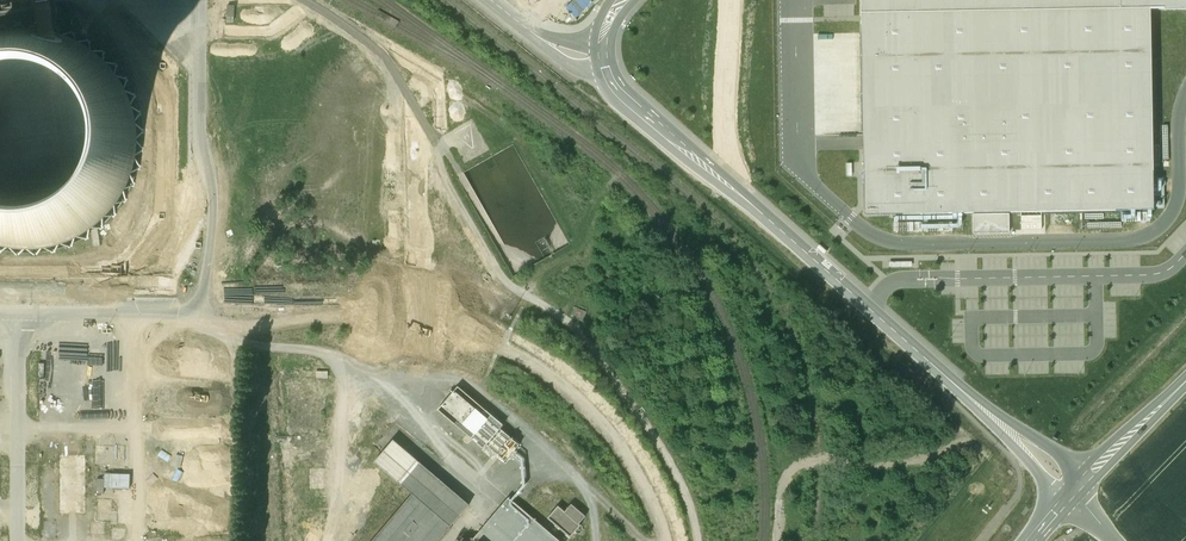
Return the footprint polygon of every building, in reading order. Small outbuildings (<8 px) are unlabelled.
[(865,215),(1153,210),(1150,9),(1185,9),(1185,0),(861,0),(865,215)] [(102,58),(70,37),(34,27),(0,30),(0,252),(32,255),(69,246),(100,226),(124,196),(136,161),(137,123),(125,87),(102,58)] [(470,438),(491,415),(457,384),(436,407),(470,438)] [(318,385),(287,385),(288,436),(318,436),(318,385)] [(450,437),(425,417),(415,429),(440,449),(450,437)] [(486,443),(504,462),(520,447),(502,428),(486,443)] [(84,437),(84,451),(101,451),(101,437),(84,437)] [(468,504),(390,438),(370,461),(409,493),(369,540),(437,540),(468,504)] [(60,512),(84,512),(85,453),(60,453),(60,512)] [(104,486),(129,486),(129,472),(104,472),(104,486)] [(84,498),(85,509),(99,509),(99,504),(103,504),(103,497),(84,498)] [(463,538),(460,540),(560,540),(509,497),(474,538),(463,538)] [(550,519),(572,537),(588,518),(572,504),(565,512),(560,508),(550,519)] [(110,524),(122,523),(122,509),(110,509),(110,524)] [(110,526),(110,537),(126,538),(126,526),(110,526)]
